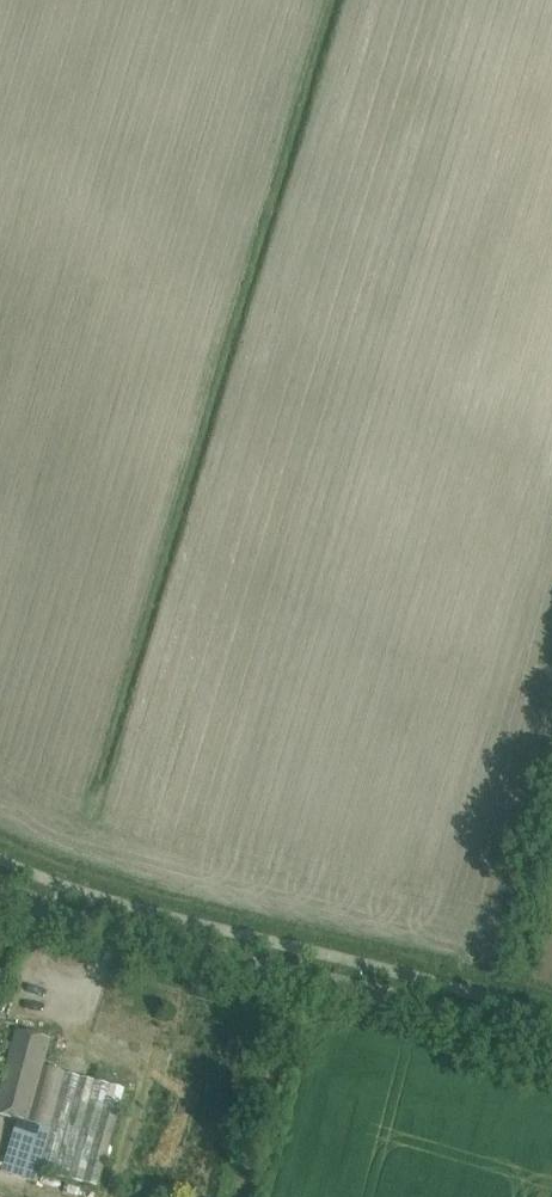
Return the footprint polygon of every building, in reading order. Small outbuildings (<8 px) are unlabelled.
[(45,1066),(52,1040),(16,1030),(13,1040),(4,1038),(0,1052),(0,1055),(8,1058),(0,1088),(0,1116),(29,1124),(45,1066)] [(66,1073),(45,1066),(29,1124),(50,1130),(39,1172),(99,1187),(125,1089),(66,1073)]
